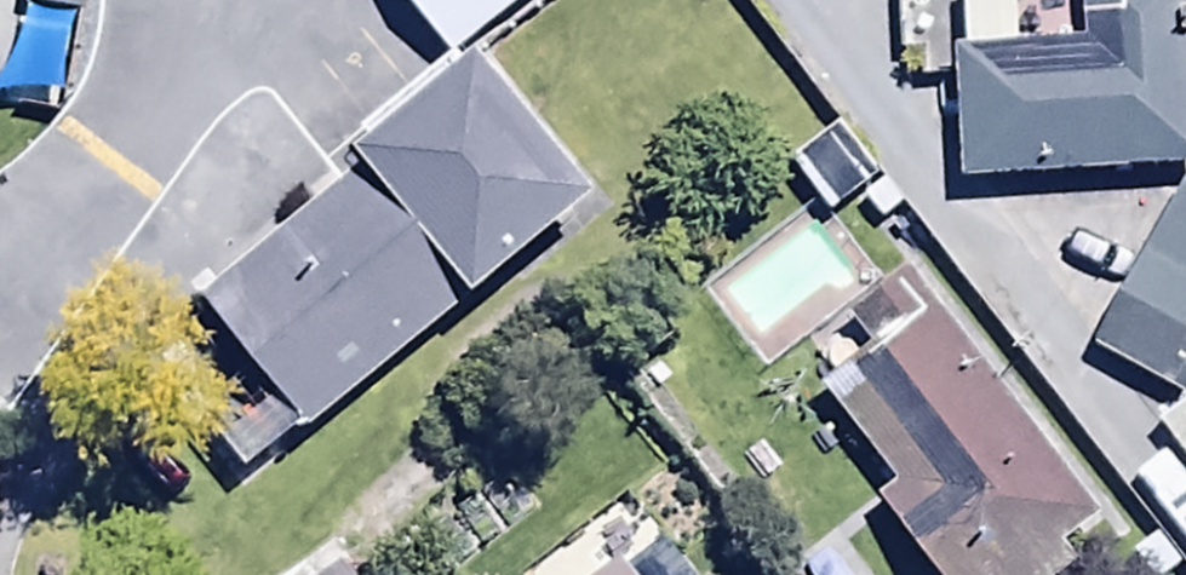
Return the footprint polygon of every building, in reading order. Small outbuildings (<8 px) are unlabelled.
[(484,63),(569,0),(437,0),(484,63)] [(1085,64),(1013,68),(1009,0),(963,0),(966,60),(950,61),(957,191),(1185,178),(1185,0),(1081,0),(1085,64)] [(628,248),(506,85),(224,294),(345,457),(628,248)] [(841,131),(791,167),(832,222),(860,201),(881,229),(903,213),(841,131)] [(1185,399),(1185,199),(1173,192),(1086,358),(1181,408),(1185,399)] [(908,283),(843,333),(868,366),(818,405),(891,500),(871,516),(916,574),(1073,574),(1078,571),(1066,554),(1098,530),(908,283)] [(1158,435),(1185,471),(1185,413),(1158,435)]
